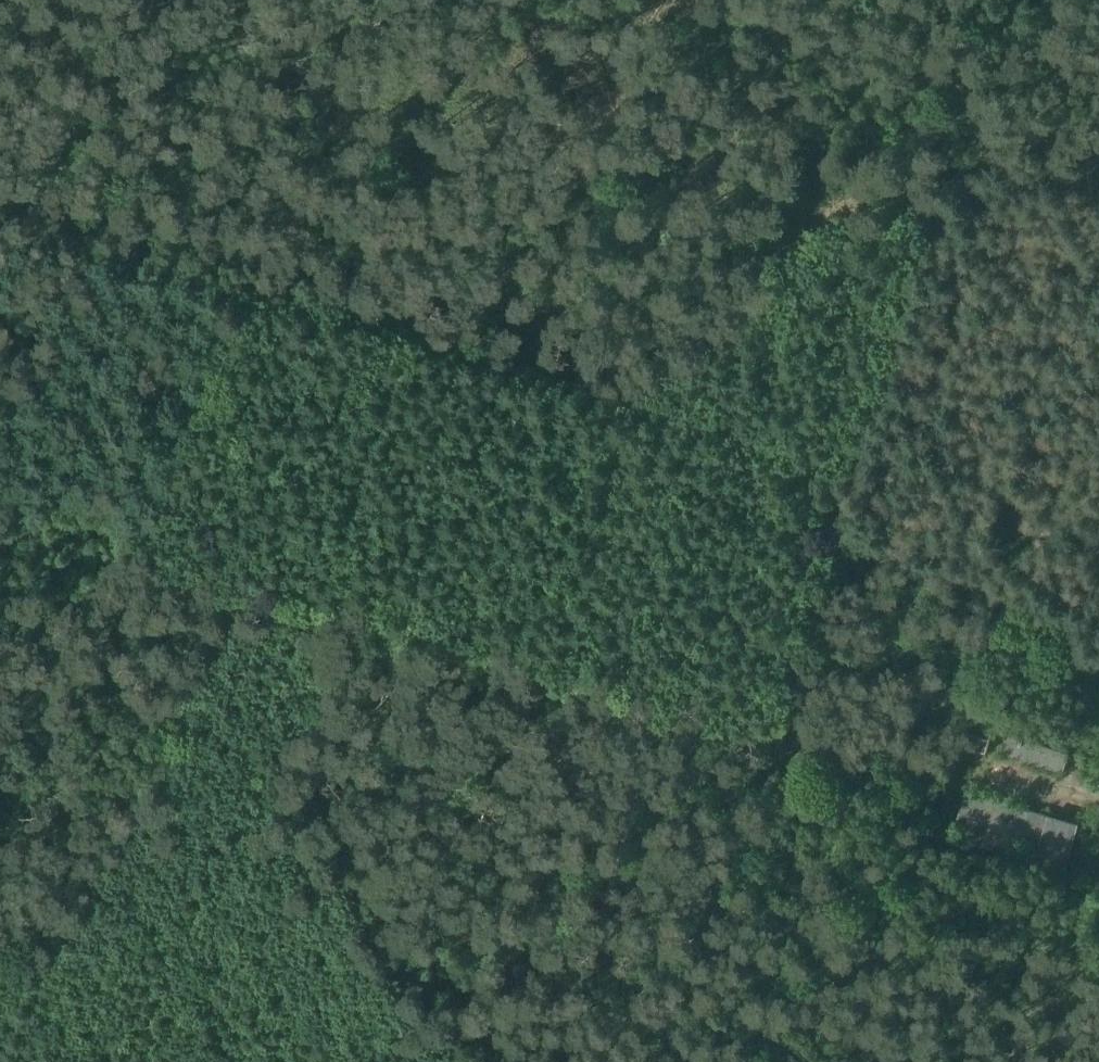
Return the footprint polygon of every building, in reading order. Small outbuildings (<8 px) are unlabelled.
[(961,736),(986,743),(999,702),(973,695),(961,736)] [(1003,746),(1084,770),(1091,749),(1009,724),(1003,746)] [(955,825),(1065,858),(1077,815),(967,783),(955,825)]
